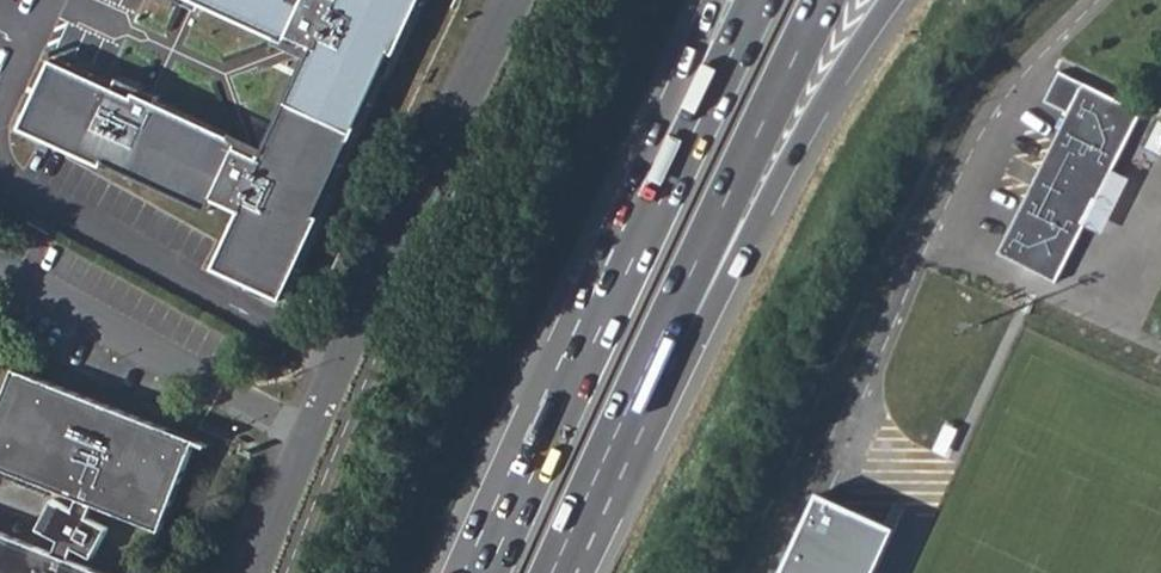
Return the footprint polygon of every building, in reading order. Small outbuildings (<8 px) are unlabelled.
[(198,8),(201,1),(285,44),(289,37),(311,48),(257,158),(235,147),(239,140),(154,100),(158,94),(117,75),(112,86),(50,56),(18,124),(66,148),(122,176),(124,171),(206,209),(210,198),(237,211),(220,245),(210,267),(279,300),(329,195),(323,192),(379,76),(383,78),(421,0),(181,0),(198,8)] [(1113,173),(1141,116),(1060,74),(1044,104),(1068,116),(998,256),(1056,286),(1086,227),(1079,223),(1106,171),(1113,173)] [(1086,227),(1112,175),(1106,171),(1079,223),(1086,227)] [(199,443),(16,372),(0,413),(0,471),(78,501),(73,514),(57,510),(55,517),(49,515),(43,529),(51,532),(48,542),(63,546),(59,557),(0,535),(0,572),(99,572),(72,563),(77,550),(99,556),(107,523),(87,517),(91,506),(163,534),(199,443)] [(899,535),(821,499),(787,572),(882,572),(899,535)]
